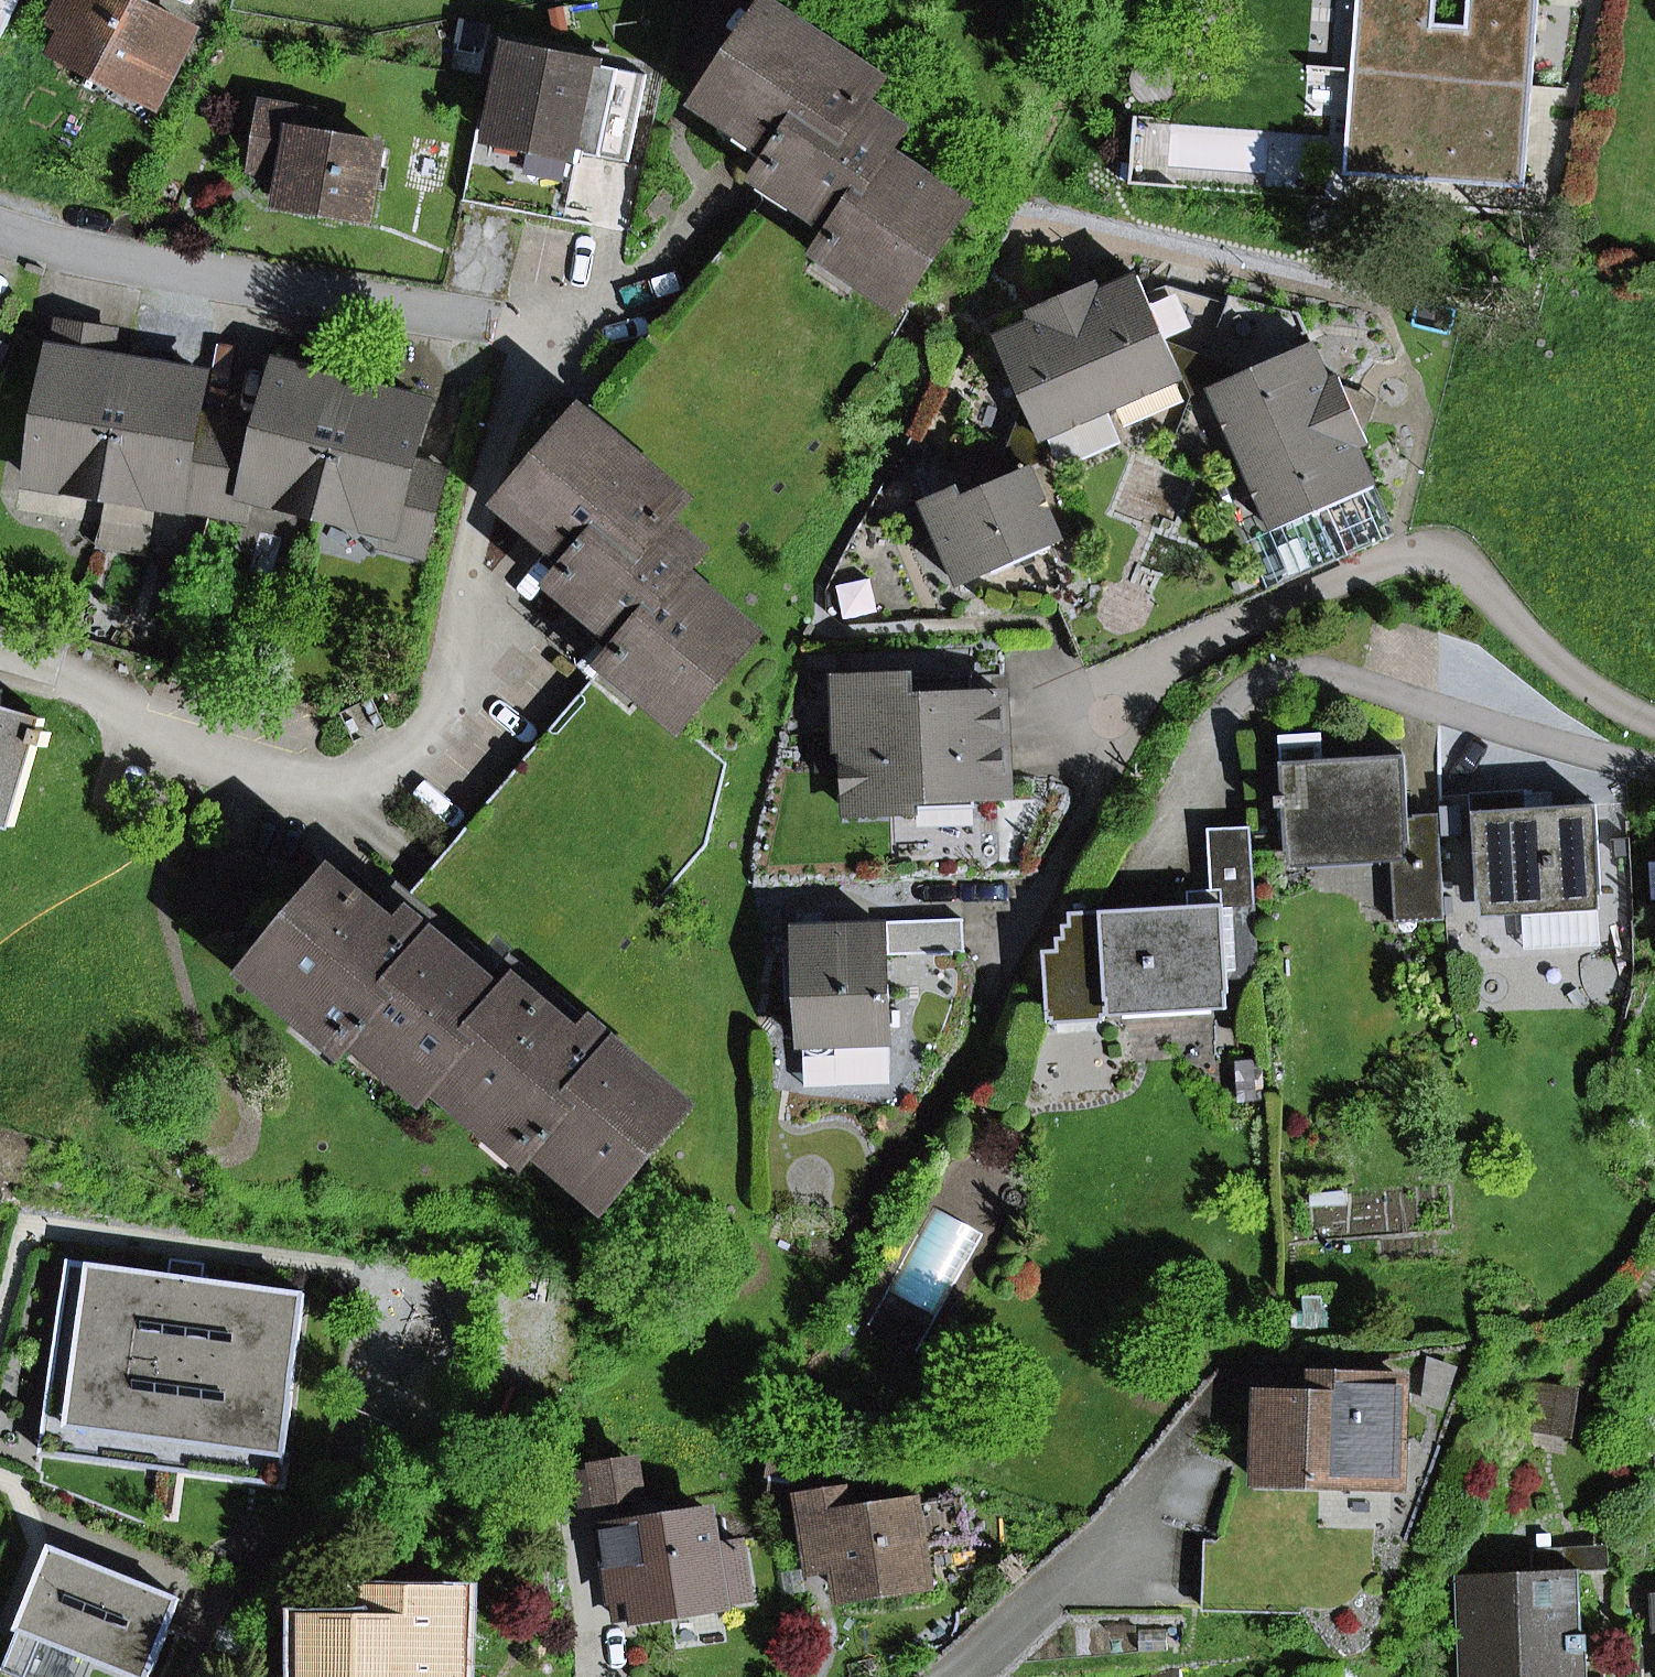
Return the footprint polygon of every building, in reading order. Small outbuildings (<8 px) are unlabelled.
[(20,0),(0,0),(0,40),(20,0)] [(86,85),(146,117),(192,31),(132,0),(61,0),(51,19),(71,29),(62,46),(97,64),(86,85)] [(1377,72),(1532,83),(1538,0),(1383,0),(1377,72)] [(860,278),(898,304),(964,207),(885,154),(901,130),(863,105),(879,81),(769,6),(704,103),(741,128),(748,118),(786,144),(769,167),(807,193),(800,203),(837,229),(828,242),(867,268),(860,278)] [(520,149),(522,140),(579,152),(597,64),(511,46),(509,54),(497,52),(490,89),(502,91),(493,134),(499,136),(497,144),(520,149)] [(1377,72),(1370,177),(1524,188),(1532,83),(1377,72)] [(288,175),(283,203),(367,217),(379,147),(309,135),(312,114),(264,106),(258,142),(292,148),(288,175)] [(1146,115),(1142,165),(1251,173),(1255,123),(1146,115)] [(254,169),(288,175),(292,148),(258,142),(254,169)] [(1052,273),(1039,307),(1063,297),(1087,286),(1052,273)] [(1100,293),(1095,283),(1087,286),(1063,297),(1111,408),(1182,377),(1167,341),(1138,276),(1100,293)] [(1117,434),(1107,410),(1111,408),(1063,297),(1039,307),(1030,311),(1035,321),(996,338),(1025,404),(1041,439),(1048,436),(1059,460),(1068,464),(1114,444),(1117,434)] [(77,489),(79,476),(108,481),(110,481),(130,363),(110,360),(93,357),(98,331),(60,325),(34,482),(77,489)] [(93,357),(110,360),(115,334),(98,331),(93,357)] [(1211,388),(1246,372),(1167,341),(1182,377),(1191,397),(1211,388)] [(1246,372),(1211,388),(1242,459),(1353,410),(1343,386),(1339,377),(1329,382),(1312,344),(1246,372)] [(142,487),(140,498),(214,511),(229,424),(197,418),(204,376),(130,363),(110,481),(112,481),(142,487)] [(290,505),(293,492),(322,500),(324,500),(354,385),(281,366),(265,430),(229,424),(214,511),(245,516),(250,494),(290,505)] [(388,546),(422,555),(443,470),(411,461),(427,403),(354,385),(324,500),(326,501),(355,509),(351,521),(392,531),(388,546)] [(1353,410),(1364,434),(1378,399),(1343,386),(1353,410)] [(1030,468),(1050,459),(1041,439),(1025,404),(994,483),(1030,468)] [(1358,447),(1368,442),(1364,434),(1353,410),(1242,459),(1273,529),(1316,510),(1339,561),(1389,539),(1367,488),(1374,485),(1358,447)] [(583,414),(507,503),(542,533),(550,524),(584,553),(577,562),(566,574),(601,604),(593,613),(628,643),(617,655),(653,685),(645,694),(681,725),(757,635),(684,573),(702,552),(667,522),(685,501),(583,414)] [(924,502),(961,585),(1062,541),(1030,468),(994,483),(962,497),(958,487),(924,502)] [(76,492),(105,497),(108,481),(79,476),(77,489),(76,492)] [(140,498),(142,487),(112,481),(109,498),(139,503),(140,498)] [(1389,539),(1397,535),(1374,485),(1367,488),(1389,539)] [(290,508),(318,516),(322,500),(293,492),(290,505),(290,508)] [(351,521),(355,509),(326,501),(322,517),(351,524),(351,521)] [(577,562),(584,553),(550,524),(542,533),(577,562)] [(593,613),(601,604),(566,574),(558,584),(593,613)] [(943,698),(973,697),(972,675),(942,676),(943,698)] [(975,797),(1009,795),(1005,696),(943,698),(942,676),(839,681),(841,746),(847,746),(849,813),(916,810),(915,777),(942,776),(943,798),(975,797)] [(15,809),(10,825),(16,827),(40,744),(49,747),(53,733),(44,730),(47,719),(1,706),(3,689),(0,689),(0,805),(15,809)] [(1316,760),(1324,760),(1322,733),(1279,736),(1281,762),(1282,762),(1281,749),(1316,747),(1316,760)] [(1392,862),(1395,924),(1445,921),(1439,816),(1409,817),(1405,755),(1324,760),(1316,760),(1316,747),(1281,749),(1282,762),(1284,796),(1277,797),(1277,808),(1283,807),(1285,851),(1374,846),(1374,863),(1392,862)] [(1462,811),(1461,784),(1464,784),(1462,751),(1440,753),(1444,812),(1462,811)] [(975,797),(943,798),(942,776),(915,777),(916,810),(975,807),(975,797)] [(1508,810),(1522,809),(1521,794),(1507,795),(1508,810)] [(1472,797),(1478,901),(1601,893),(1595,805),(1522,809),(1508,810),(1507,795),(1472,797)] [(10,825),(15,809),(0,805),(0,822),(10,825)] [(1228,979),(1260,977),(1252,827),(1208,830),(1212,890),(1213,906),(1188,907),(1070,914),(1071,926),(1064,926),(1064,939),(1057,939),(1058,953),(1045,954),(1049,1020),(1052,1020),(1052,1024),(1104,1021),(1104,1016),(1108,1016),(1107,1000),(1227,993),(1229,993),(1228,979)] [(1286,868),(1374,863),(1374,846),(1285,851),(1286,868)] [(443,1074),(508,997),(506,996),(413,917),(401,930),(376,908),(336,874),(259,963),(352,1042),(364,1029),(433,1088),(445,1075),(443,1074)] [(401,930),(413,917),(424,904),(399,882),(376,908),(401,930)] [(1188,907),(1213,906),(1212,890),(1187,892),(1188,907)] [(799,931),(826,930),(825,912),(799,913),(799,931)] [(892,1083),(887,955),(964,952),(963,919),(886,922),(886,928),(826,930),(799,931),(798,931),(799,958),(801,1003),(804,1086),(892,1083)] [(784,1004),(801,1003),(799,958),(782,958),(784,1004)] [(584,1039),(517,983),(506,996),(508,997),(443,1074),(445,1075),(534,1152),(546,1138),(614,1197),(691,1107),(595,1026),(584,1039)] [(1108,1016),(1228,1009),(1227,993),(1107,1000),(1108,1016)] [(1238,1063),(1242,1101),(1264,1099),(1260,1061),(1238,1063)] [(170,1275),(206,1280),(208,1264),(173,1259),(170,1275)] [(281,1484),(307,1294),(206,1280),(170,1275),(70,1262),(44,1453),(281,1484)] [(1398,1488),(1401,1378),(1315,1376),(1314,1394),(1262,1393),(1259,1484),(1398,1488)] [(1538,1385),(1533,1424),(1563,1428),(1569,1389),(1538,1385)] [(594,1468),(599,1499),(640,1493),(636,1462),(594,1468)] [(772,1495),(787,1498),(790,1479),(775,1477),(772,1495)] [(842,1595),(926,1584),(921,1546),(970,1540),(964,1499),(849,1515),(846,1493),(804,1499),(813,1566),(837,1563),(842,1595)] [(715,1547),(710,1515),(604,1531),(617,1619),(751,1599),(742,1543),(715,1547)] [(1579,1572),(1610,1571),(1610,1547),(1566,1548),(1567,1572),(1579,1572)] [(53,1548),(3,1670),(20,1676),(27,1676),(43,1639),(94,1659),(138,1676),(149,1676),(180,1599),(53,1548)] [(1585,1636),(1581,1636),(1579,1572),(1567,1572),(1566,1548),(1531,1550),(1532,1574),(1457,1576),(1460,1676),(1587,1676),(1585,1636)] [(311,1676),(457,1676),(458,1598),(370,1597),(370,1626),(312,1625),(311,1676)] [(94,1659),(43,1639),(27,1676),(86,1676),(94,1659)]
